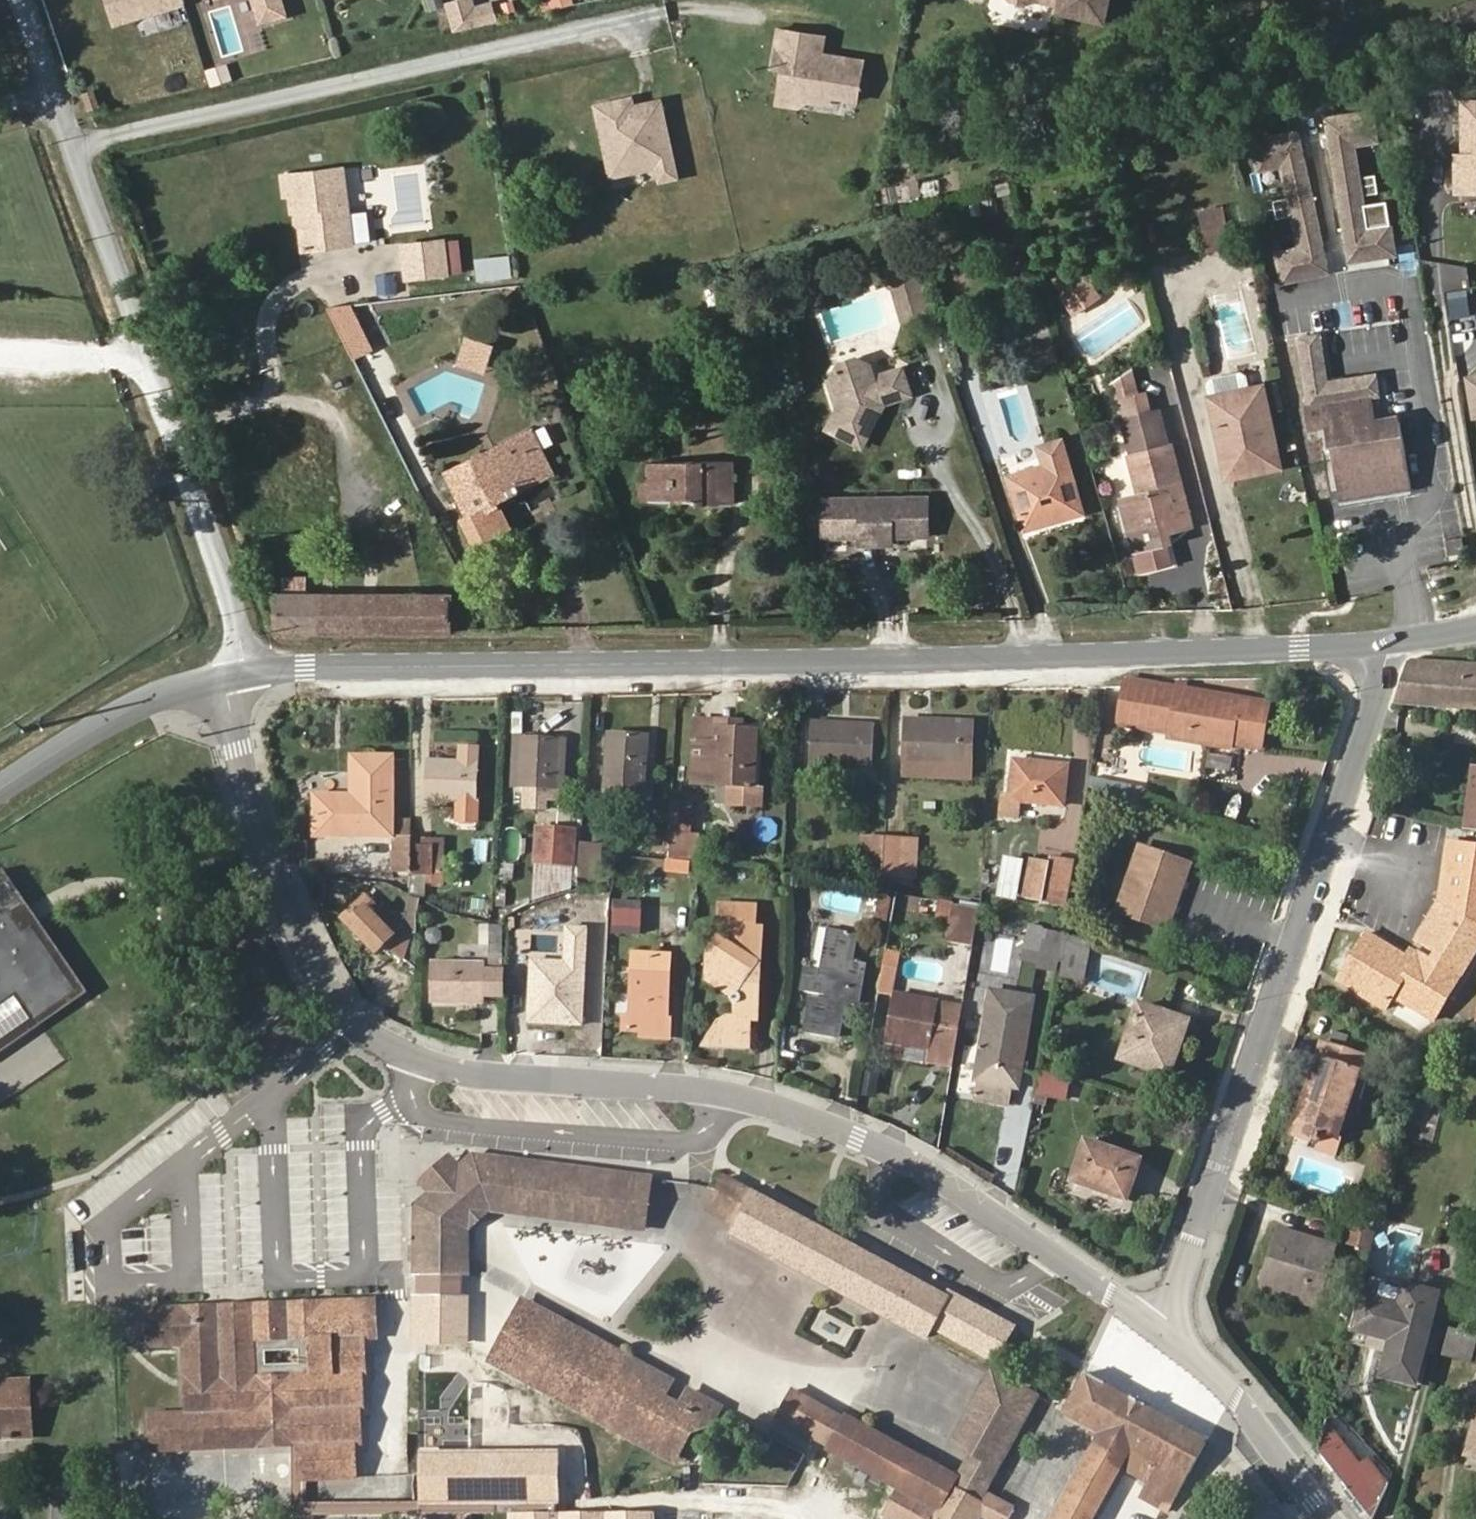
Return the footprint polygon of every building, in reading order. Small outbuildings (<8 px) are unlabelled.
[(189,4),(188,0),(110,0),(118,26),(189,4)] [(288,0),(255,0),(262,22),(292,13),(288,0)] [(445,0),(430,0),(432,10),(446,6),(445,0)] [(501,22),(496,2),(480,6),(479,0),(449,0),(448,0),(456,33),(501,22)] [(577,4),(576,0),(550,0),(553,10),(577,4)] [(1112,0),(1008,0),(1010,2),(1026,6),(1036,3),(1057,8),(1056,13),(1106,25),(1112,0)] [(1460,31),(1452,10),(1443,14),(1451,35),(1460,31)] [(775,69),(783,71),(778,106),(810,111),(811,105),(833,108),(835,98),(863,102),(869,59),(827,53),(830,34),(781,27),(775,69)] [(231,64),(208,67),(211,86),(234,83),(231,64)] [(667,98),(640,103),(639,96),(595,106),(610,179),(658,169),(661,184),(685,179),(667,98)] [(1464,99),(1464,153),(1458,153),(1458,192),(1475,192),(1475,99),(1464,99)] [(1397,222),(1374,225),(1361,145),(1385,141),(1380,108),(1329,116),(1353,263),(1403,255),(1397,222)] [(1283,166),(1300,245),(1277,250),(1284,283),(1334,272),(1304,128),(1253,138),(1260,171),(1283,166)] [(352,244),(343,168),(280,176),(282,195),(288,194),(290,212),(302,211),(303,222),(297,222),(301,250),(352,244)] [(920,194),(917,181),(901,184),(904,198),(920,194)] [(1011,193),(1008,182),(997,185),(1000,196),(1011,193)] [(901,198),(897,185),(882,188),(885,202),(901,198)] [(997,197),(968,204),(972,221),(1001,214),(997,197)] [(1289,198),(1274,199),(1276,217),(1291,215),(1289,198)] [(1233,247),(1224,205),(1198,210),(1207,253),(1233,247)] [(463,272),(460,238),(444,240),(448,274),(463,272)] [(448,274),(444,240),(403,246),(407,279),(448,274)] [(477,257),(479,280),(515,276),(512,253),(477,257)] [(928,312),(914,263),(887,271),(901,320),(928,312)] [(1098,296),(1078,265),(1052,282),(1073,313),(1098,296)] [(1475,327),(1470,293),(1443,297),(1448,331),(1475,327)] [(410,333),(410,296),(379,296),(378,332),(410,333)] [(1045,312),(1040,298),(1020,304),(1024,318),(1045,312)] [(375,349),(352,304),(328,307),(345,341),(354,360),(375,349)] [(1050,332),(1045,312),(1024,318),(1030,338),(1050,332)] [(1058,358),(1050,332),(1030,338),(1037,364),(1058,358)] [(1416,488),(1404,414),(1382,417),(1379,398),(1386,397),(1382,371),(1334,379),(1326,332),(1298,336),(1314,430),(1333,427),(1345,500),(1416,488)] [(486,374),(495,345),(466,335),(457,365),(486,374)] [(862,446),(884,403),(910,394),(902,369),(874,378),(870,365),(857,358),(839,364),(833,376),(834,380),(829,382),(838,408),(828,428),(862,446)] [(1152,410),(1147,390),(1139,392),(1133,368),(1112,380),(1122,418),(1152,410)] [(1247,388),(1244,375),(1239,372),(1208,378),(1205,383),(1208,397),(1247,388)] [(1278,452),(1264,385),(1247,388),(1208,397),(1223,464),(1278,452)] [(1192,525),(1171,442),(1169,443),(1160,408),(1152,410),(1122,418),(1131,453),(1128,453),(1139,495),(1121,500),(1134,551),(1166,542),(1161,523),(1168,521),(1171,530),(1192,525)] [(500,501),(556,473),(534,429),(444,474),(465,516),(459,519),(472,546),(512,527),(500,501)] [(1065,517),(1083,512),(1063,440),(1039,447),(1041,457),(1006,467),(1023,524),(1063,512),(1065,517)] [(1281,468),(1278,452),(1223,464),(1226,479),(1281,468)] [(733,505),(732,461),(704,461),(646,462),(647,481),(648,502),(696,500),(696,506),(733,505)] [(648,502),(647,481),(636,481),(637,502),(648,502)] [(929,537),(928,496),(875,497),(876,546),(893,545),(893,537),(929,537)] [(876,546),(875,497),(822,497),(823,538),(859,538),(859,546),(876,546)] [(1024,529),(1065,517),(1063,512),(1023,524),(1024,529)] [(1171,530),(1168,521),(1161,523),(1166,542),(1173,541),(1171,530)] [(1449,540),(1451,556),(1468,553),(1466,538),(1449,540)] [(452,635),(452,594),(305,593),(305,578),(284,577),(285,593),(275,593),(275,634),(452,635)] [(1412,659),(1407,662),(1394,704),(1475,710),(1475,663),(1412,659)] [(1261,748),(1269,703),(1126,679),(1118,724),(1169,733),(1170,728),(1233,738),(1232,744),(1261,748)] [(715,730),(716,720),(696,719),(694,763),(696,763),(695,784),(713,785),(715,730)] [(970,768),(972,722),(907,720),(905,765),(970,768)] [(872,769),(874,725),(811,722),(809,765),(872,769)] [(1232,744),(1233,738),(1170,728),(1169,733),(1168,738),(1231,749),(1232,744)] [(755,786),(757,732),(715,730),(713,785),(728,785),(727,804),(762,806),(763,787),(755,786)] [(643,799),(647,736),(608,733),(604,797),(643,799)] [(559,789),(561,740),(519,738),(517,787),(546,788),(546,799),(558,800),(559,789)] [(475,822),(479,748),(461,747),(460,762),(429,761),(427,800),(458,802),(457,822),(475,822)] [(392,836),(393,757),(352,757),(352,796),(315,796),(315,836),(392,836)] [(1063,806),(1068,766),(1013,760),(1010,795),(1003,795),(1001,816),(1017,817),(1019,801),(1063,806)] [(970,778),(970,768),(905,765),(904,775),(970,778)] [(1473,768),(1465,829),(1475,830),(1475,769),(1473,768)] [(1139,805),(1143,789),(1090,778),(1088,788),(1139,805)] [(688,861),(692,804),(671,803),(670,832),(668,852),(668,859),(688,861)] [(573,844),(574,831),(538,829),(536,862),(572,864),(573,844)] [(668,852),(670,832),(655,831),(654,851),(668,852)] [(412,845),(412,838),(394,838),(394,864),(412,864),(412,845)] [(445,873),(445,838),(412,838),(412,845),(432,845),(432,873),(445,873)] [(884,876),(885,839),(864,838),(862,875),(884,876)] [(905,877),(906,840),(885,839),(884,876),(905,877)] [(915,877),(917,840),(906,840),(905,877),(915,877)] [(1475,951),(1475,846),(1448,842),(1438,903),(1414,941),(1434,952),(1430,959),(1411,947),(1405,955),(1367,932),(1342,973),(1389,1002),(1392,996),(1433,1021),(1475,951)] [(578,891),(579,877),(581,844),(573,844),(572,864),(536,862),(533,904),(538,902),(566,894),(578,891)] [(599,879),(602,846),(581,844),(579,877),(599,879)] [(432,873),(432,845),(412,845),(412,864),(412,871),(412,873),(432,873)] [(1167,929),(1190,865),(1139,846),(1116,911),(1167,929)] [(1016,899),(1022,861),(1005,858),(998,896),(1016,899)] [(1067,907),(1075,862),(1053,858),(1051,864),(1032,861),(1025,899),(1067,907)] [(687,873),(688,863),(664,861),(664,871),(687,873)] [(5,868),(0,872),(0,1053),(90,991),(36,913),(5,868)] [(877,919),(892,920),(893,895),(879,894),(877,919)] [(411,932),(391,913),(381,922),(360,901),(343,918),(377,952),(385,944),(403,958),(411,932)] [(638,933),(640,904),(616,903),(614,932),(638,933)] [(758,1021),(762,928),(754,928),(756,905),(719,904),(718,926),(732,927),(732,938),(719,938),(708,953),(707,981),(732,997),(731,999),(732,1002),(734,1004),(736,1005),(736,1018),(728,1018),(719,1023),(704,1046),(749,1048),(750,1021),(758,1021)] [(972,947),(979,909),(952,904),(945,942),(972,947)] [(1056,968),(1065,933),(1029,924),(1021,959),(1056,968)] [(562,961),(529,959),(526,1021),(581,1024),(586,926),(564,925),(562,961)] [(502,963),(502,926),(480,926),(480,944),(490,944),(490,962),(502,963)] [(529,949),(530,930),(516,930),(516,948),(529,949)] [(856,1000),(862,968),(848,965),(853,938),(830,934),(823,973),(807,970),(804,987),(820,990),(818,1002),(813,1001),(808,1028),(836,1033),(842,998),(856,1000)] [(1084,985),(1092,943),(1067,935),(1059,977),(1084,985)] [(899,953),(887,950),(879,990),(891,993),(899,953)] [(667,1019),(670,956),(634,954),(631,1017),(623,1017),(622,1030),(640,1031),(670,1032),(671,1019),(667,1019)] [(483,1002),(483,964),(433,963),(432,1001),(483,1002)] [(1018,1088),(1034,998),(991,990),(975,1080),(980,1081),(976,1100),(1006,1105),(1009,1086),(1018,1088)] [(952,1068),(962,1006),(893,994),(884,1041),(929,1049),(926,1064),(952,1068)] [(1171,1052),(1183,1019),(1139,1004),(1120,1059),(1169,1076),(1177,1054),(1171,1052)] [(1177,1054),(1188,1021),(1183,1019),(1171,1052),(1177,1054)] [(926,1064),(929,1049),(884,1041),(882,1056),(926,1064)] [(1337,1136),(1359,1072),(1317,1058),(1291,1134),(1318,1143),(1322,1131),(1337,1136)] [(1065,1099),(1070,1078),(1044,1071),(1039,1093),(1065,1099)] [(1126,1200),(1140,1160),(1085,1141),(1072,1181),(1126,1200)] [(458,1163),(448,1153),(416,1182),(426,1192),(413,1204),(411,1274),(416,1274),(416,1294),(409,1294),(408,1342),(467,1343),(468,1295),(459,1295),(460,1273),(467,1274),(468,1230),(490,1212),(646,1231),(653,1174),(470,1152),(458,1163)] [(728,1236),(926,1340),(932,1330),(996,1363),(1016,1325),(947,1288),(945,1293),(724,1176),(707,1209),(735,1224),(728,1236)] [(1316,1307),(1335,1246),(1278,1228),(1269,1259),(1279,1262),(1270,1293),(1316,1307)] [(1270,1293),(1279,1262),(1269,1259),(1259,1290),(1270,1293)] [(1415,1384),(1438,1293),(1405,1285),(1399,1307),(1359,1296),(1350,1329),(1391,1340),(1381,1375),(1415,1384)] [(373,1376),(371,1341),(383,1341),(381,1303),(381,1298),(149,1308),(150,1351),(185,1349),(188,1412),(154,1414),(155,1454),(302,1447),(303,1481),(362,1479),(360,1445),(366,1445),(365,1408),(370,1408),(368,1376),(373,1376)] [(668,1394),(675,1380),(521,1298),(487,1362),(675,1462),(690,1432),(713,1424),(723,1406),(686,1386),(678,1400),(668,1394)] [(1475,1349),(1475,1337),(1449,1329),(1442,1354),(1472,1362),(1475,1349)] [(997,1471),(1038,1395),(988,1368),(947,1444),(967,1455),(997,1471)] [(1208,1441),(1085,1373),(1064,1413),(1100,1433),(1053,1518),(1093,1518),(1121,1468),(1146,1481),(1138,1497),(1168,1513),(1208,1441)] [(29,1381),(0,1382),(0,1439),(32,1437),(29,1381)] [(988,1487),(958,1471),(843,1412),(842,1415),(791,1388),(774,1420),(812,1440),(823,1446),(821,1450),(895,1488),(880,1515),(889,1518),(979,1518),(980,1517),(984,1518),(1007,1518),(1014,1506),(986,1491),(988,1487)] [(1368,1456),(1360,1462),(1326,1419),(1318,1452),(1371,1518),(1373,1518),(1390,1485),(1368,1456)] [(1467,1454),(1475,1457),(1475,1419),(1467,1454)] [(557,1502),(557,1450),(416,1449),(416,1502),(557,1502)] [(997,1471),(967,1455),(958,1471),(988,1487),(997,1471)]
